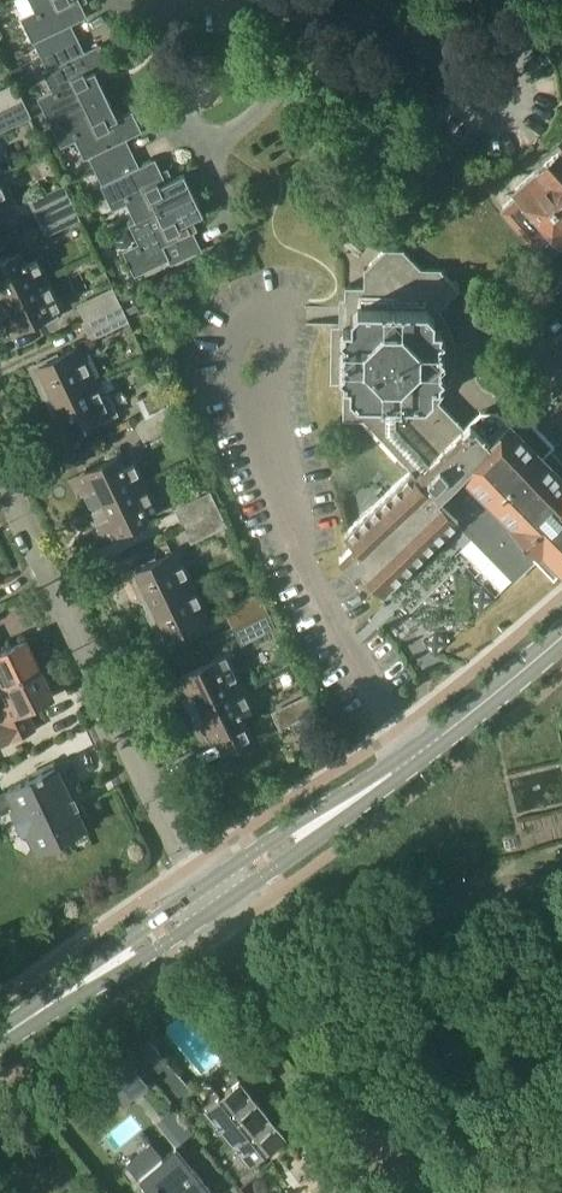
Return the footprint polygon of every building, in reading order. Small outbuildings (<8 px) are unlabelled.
[(41,14),(23,22),(33,43),(35,43),(41,56),(79,38),(72,24),(88,17),(80,0),(34,0),(41,14)] [(79,38),(41,56),(47,69),(43,72),(54,95),(40,102),(44,110),(32,117),(37,128),(50,122),(50,123),(107,95),(96,72),(111,65),(101,44),(85,52),(79,38)] [(24,100),(16,82),(0,90),(0,111),(24,100)] [(96,171),(134,153),(127,139),(143,131),(133,111),(118,118),(107,95),(50,123),(59,143),(74,136),(85,159),(89,157),(96,171)] [(32,117),(24,100),(0,111),(0,132),(32,117)] [(532,238),(529,240),(537,248),(555,233),(561,240),(561,147),(560,146),(539,165),(540,166),(516,188),(519,192),(503,206),(532,238)] [(139,219),(194,194),(184,174),(167,182),(156,159),(140,166),(134,153),(96,171),(102,184),(101,185),(111,206),(129,197),(139,219)] [(13,209),(0,183),(0,215),(13,209)] [(29,201),(38,219),(73,202),(64,184),(29,201)] [(194,194),(139,219),(129,224),(140,248),(125,255),(135,276),(169,260),(172,265),(198,252),(199,254),(201,253),(191,233),(198,230),(193,220),(204,215),(194,194)] [(81,220),(73,202),(38,219),(46,236),(81,220)] [(475,534),(515,578),(535,559),(554,579),(561,571),(561,463),(539,439),(544,435),(522,413),(508,426),(499,417),(491,424),(484,417),(474,426),(470,422),(464,428),(439,402),(440,364),(447,364),(447,345),(440,345),(441,309),(442,307),(460,289),(442,270),(442,268),(421,268),(405,251),(405,249),(383,249),(383,251),(366,267),(364,267),(364,286),(346,286),(344,324),(338,324),(336,381),(343,382),(343,420),(364,421),(412,468),(346,533),(355,542),(340,557),(358,575),(363,570),(384,591),(458,517),(466,525),(459,532),(468,541),(475,534)] [(46,278),(37,258),(25,264),(19,251),(0,260),(0,299),(46,278)] [(0,299),(0,312),(6,323),(13,320),(18,330),(37,321),(39,326),(60,316),(58,311),(61,310),(55,297),(46,278),(0,299)] [(82,323),(106,310),(121,303),(113,287),(77,304),(84,320),(82,321),(82,323)] [(91,340),(129,321),(127,315),(124,310),(121,303),(106,310),(82,323),(91,340)] [(137,304),(124,310),(127,315),(139,309),(137,304)] [(46,403),(94,380),(78,346),(30,369),(46,403)] [(94,380),(46,403),(62,437),(91,423),(92,426),(93,426),(93,425),(98,423),(98,424),(118,415),(109,395),(103,398),(94,380)] [(162,388),(142,398),(143,400),(143,404),(142,405),(148,417),(170,406),(162,388)] [(170,406),(148,417),(135,423),(144,441),(179,424),(170,406)] [(93,506),(143,482),(134,463),(122,468),(117,455),(85,470),(90,480),(82,484),(93,506)] [(143,482),(93,506),(103,527),(111,524),(116,534),(147,519),(142,507),(152,502),(143,482)] [(183,525),(219,509),(211,491),(175,508),(183,525)] [(227,526),(219,509),(183,525),(191,543),(227,526)] [(146,606),(194,583),(178,549),(130,571),(146,606)] [(194,583),(146,606),(163,640),(211,617),(194,583)] [(233,627),(268,611),(260,593),(225,610),(233,627)] [(268,611),(233,627),(241,645),(276,629),(268,611)] [(42,667),(28,639),(1,652),(0,649),(0,687),(7,683),(42,667)] [(182,687),(192,709),(243,686),(227,653),(184,673),(189,684),(182,687)] [(42,667),(7,683),(16,701),(8,704),(14,717),(0,724),(0,746),(38,728),(29,709),(56,696),(42,667)] [(215,737),(219,735),(228,754),(256,741),(243,713),(245,712),(244,710),(253,706),(243,686),(192,709),(202,731),(210,727),(215,737)] [(315,711),(307,695),(307,694),(271,711),(279,729),(315,711)] [(14,799),(17,806),(12,809),(23,832),(29,829),(38,849),(85,827),(76,807),(80,805),(75,795),(71,797),(56,766),(44,772),(43,770),(38,773),(38,774),(9,788),(9,789),(0,794),(0,806),(14,799)] [(198,1088),(190,1089),(133,1018),(115,1033),(175,1107),(187,1097),(195,1106),(206,1107),(234,1143),(215,1158),(237,1184),(256,1168),(252,1163),(285,1136),(240,1080),(220,1096),(211,1085),(204,1084),(198,1088)] [(96,1068),(125,1104),(152,1083),(151,1081),(148,1083),(121,1050),(124,1048),(123,1046),(96,1068)] [(176,1146),(138,1177),(150,1192),(214,1192),(176,1146)]
